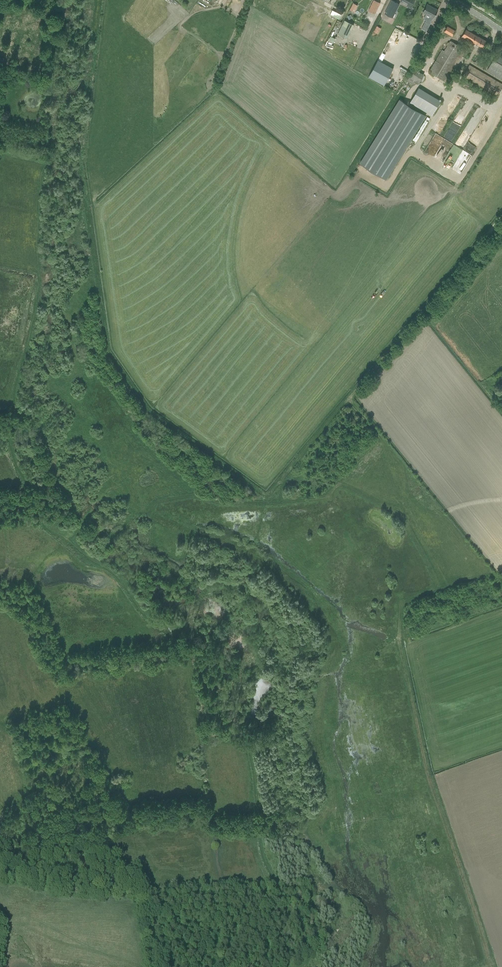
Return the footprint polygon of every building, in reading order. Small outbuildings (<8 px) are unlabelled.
[(370,11),(374,13),(374,14),(380,3),(374,0),(373,0),(368,11),(370,11)] [(392,0),(385,13),(392,17),(396,9),(399,4),(392,0)] [(434,18),(438,10),(434,7),(434,8),(432,7),(432,6),(427,4),(423,12),(430,16),(427,21),(431,23),(433,18),(434,18)] [(333,9),(330,15),(340,19),(342,13),(333,9)] [(344,20),(342,24),(343,25),(351,29),(353,25),(353,24),(344,20)] [(377,25),(374,31),(380,33),(382,27),(377,25)] [(444,31),(452,36),(455,31),(447,26),(444,31)] [(460,38),(473,46),(475,43),(482,47),(486,41),(466,29),(460,38)] [(429,72),(446,82),(466,50),(450,41),(444,51),(442,50),(429,72)] [(501,78),(501,57),(497,54),(487,70),(501,78)] [(473,62),(479,65),(482,60),(476,57),(473,62)] [(384,85),(393,68),(378,60),(369,76),(384,85)] [(497,96),(501,88),(501,84),(469,65),(463,76),(497,96)] [(411,70),(411,82),(421,82),(421,74),(416,74),(416,71),(411,70)] [(411,102),(435,114),(443,99),(419,87),(411,102)] [(425,117),(399,100),(359,164),(385,180),(425,117)] [(448,131),(455,135),(462,124),(454,119),(448,131)] [(464,171),(474,150),(465,146),(464,149),(454,145),(452,148),(455,149),(453,154),(451,153),(450,154),(449,154),(446,160),(454,164),(453,165),(464,171)]
